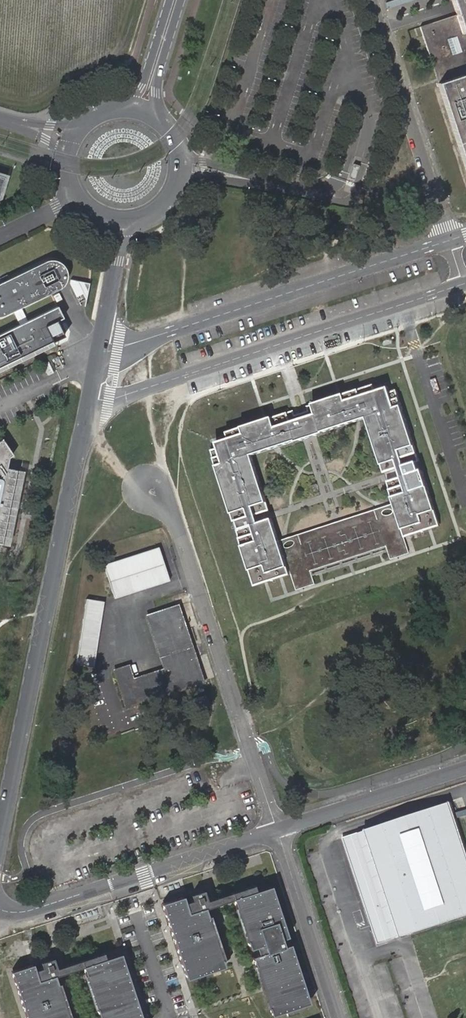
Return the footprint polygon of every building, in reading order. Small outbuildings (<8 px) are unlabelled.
[(422,0),(402,0),(387,5),(388,7),(389,11),(422,0)] [(419,26),(436,80),(465,170),(465,87),(462,76),(465,75),(465,0),(451,0),(456,14),(441,19),(419,26)] [(359,165),(353,163),(348,178),(355,180),(359,165)] [(0,281),(0,314),(4,313),(57,287),(61,284),(63,282),(65,278),(65,276),(65,271),(64,267),(63,265),(59,261),(55,259),(52,258),(48,258),(45,258),(43,259),(7,277),(9,280),(2,283),(0,280),(0,281)] [(77,281),(71,284),(75,293),(82,290),(77,281)] [(341,396),(334,398),(335,401),(305,410),(298,412),(281,418),(280,415),(275,417),(267,420),(262,421),(229,432),(231,438),(218,442),(220,448),(213,450),(236,521),(238,521),(241,529),(239,530),(249,563),(256,561),(263,584),(268,583),(282,578),(293,575),(298,589),(317,583),(314,573),(313,571),(388,547),(389,549),(393,560),(411,554),(406,538),(409,537),(432,530),(437,529),(429,505),(435,503),(425,470),(423,471),(420,463),(422,462),(399,390),(393,392),(391,387),(378,391),(376,385),(341,396)] [(0,438),(0,543),(2,543),(17,468),(7,466),(9,456),(12,453),(2,437),(0,438)] [(158,543),(103,561),(114,595),(169,577),(158,543)] [(104,598),(86,595),(76,661),(94,664),(104,598)] [(115,670),(125,706),(201,683),(198,669),(189,645),(182,620),(178,606),(167,610),(167,613),(159,616),(158,612),(148,616),(165,669),(131,679),(128,667),(115,670)] [(364,832),(342,840),(371,928),(378,946),(465,917),(465,852),(450,803),(364,832)] [(254,887),(206,902),(203,892),(190,896),(192,902),(185,904),(188,915),(208,908),(208,909),(233,901),(232,900),(255,893),(254,887)] [(233,901),(249,951),(256,949),(258,956),(251,958),(261,990),(271,1017),(284,1013),(285,1017),(297,1013),(296,1010),(309,1005),(290,946),(283,948),(281,941),(287,939),(271,887),(255,893),(232,900),(233,901)] [(165,904),(186,971),(200,967),(201,971),(213,967),(212,963),(225,959),(208,909),(208,908),(188,915),(185,904),(183,898),(165,904)] [(62,967),(55,969),(52,959),(39,963),(41,969),(34,971),(37,981),(54,976),(54,977),(82,968),(82,967),(104,959),(103,954),(62,967)] [(82,967),(82,968),(98,1017),(140,1017),(120,955),(104,959),(82,967)] [(10,972),(25,1017),(67,1017),(54,977),(54,976),(37,981),(34,971),(32,965),(10,972)]
